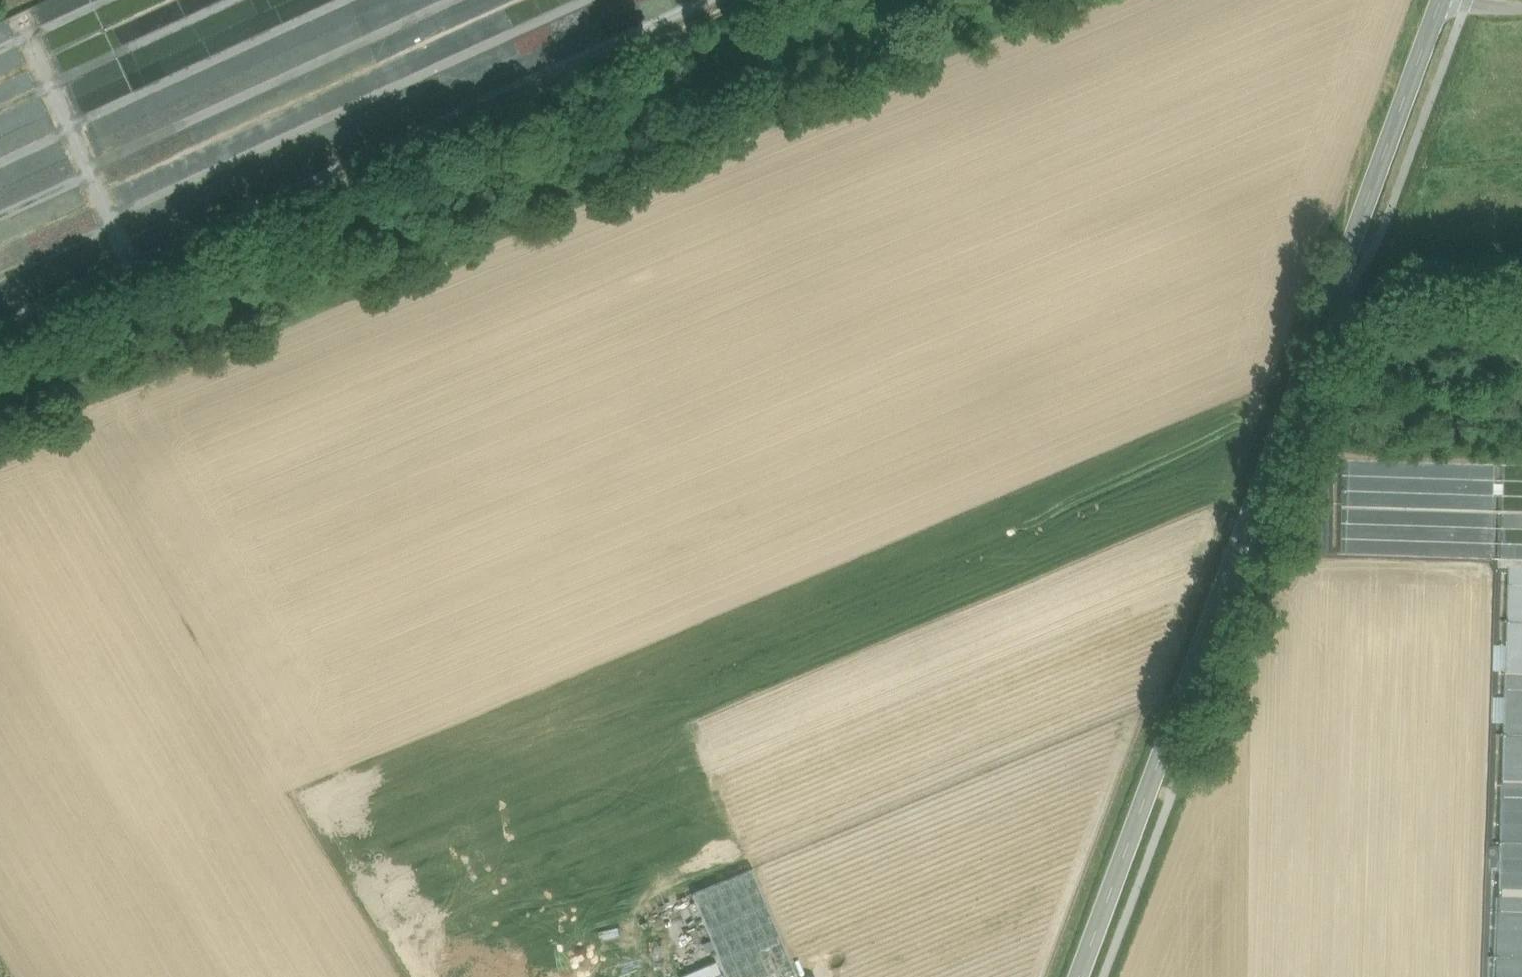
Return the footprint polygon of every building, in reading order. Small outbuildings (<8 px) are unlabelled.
[(752,867),(692,892),(728,976),(798,976),(752,867)]
